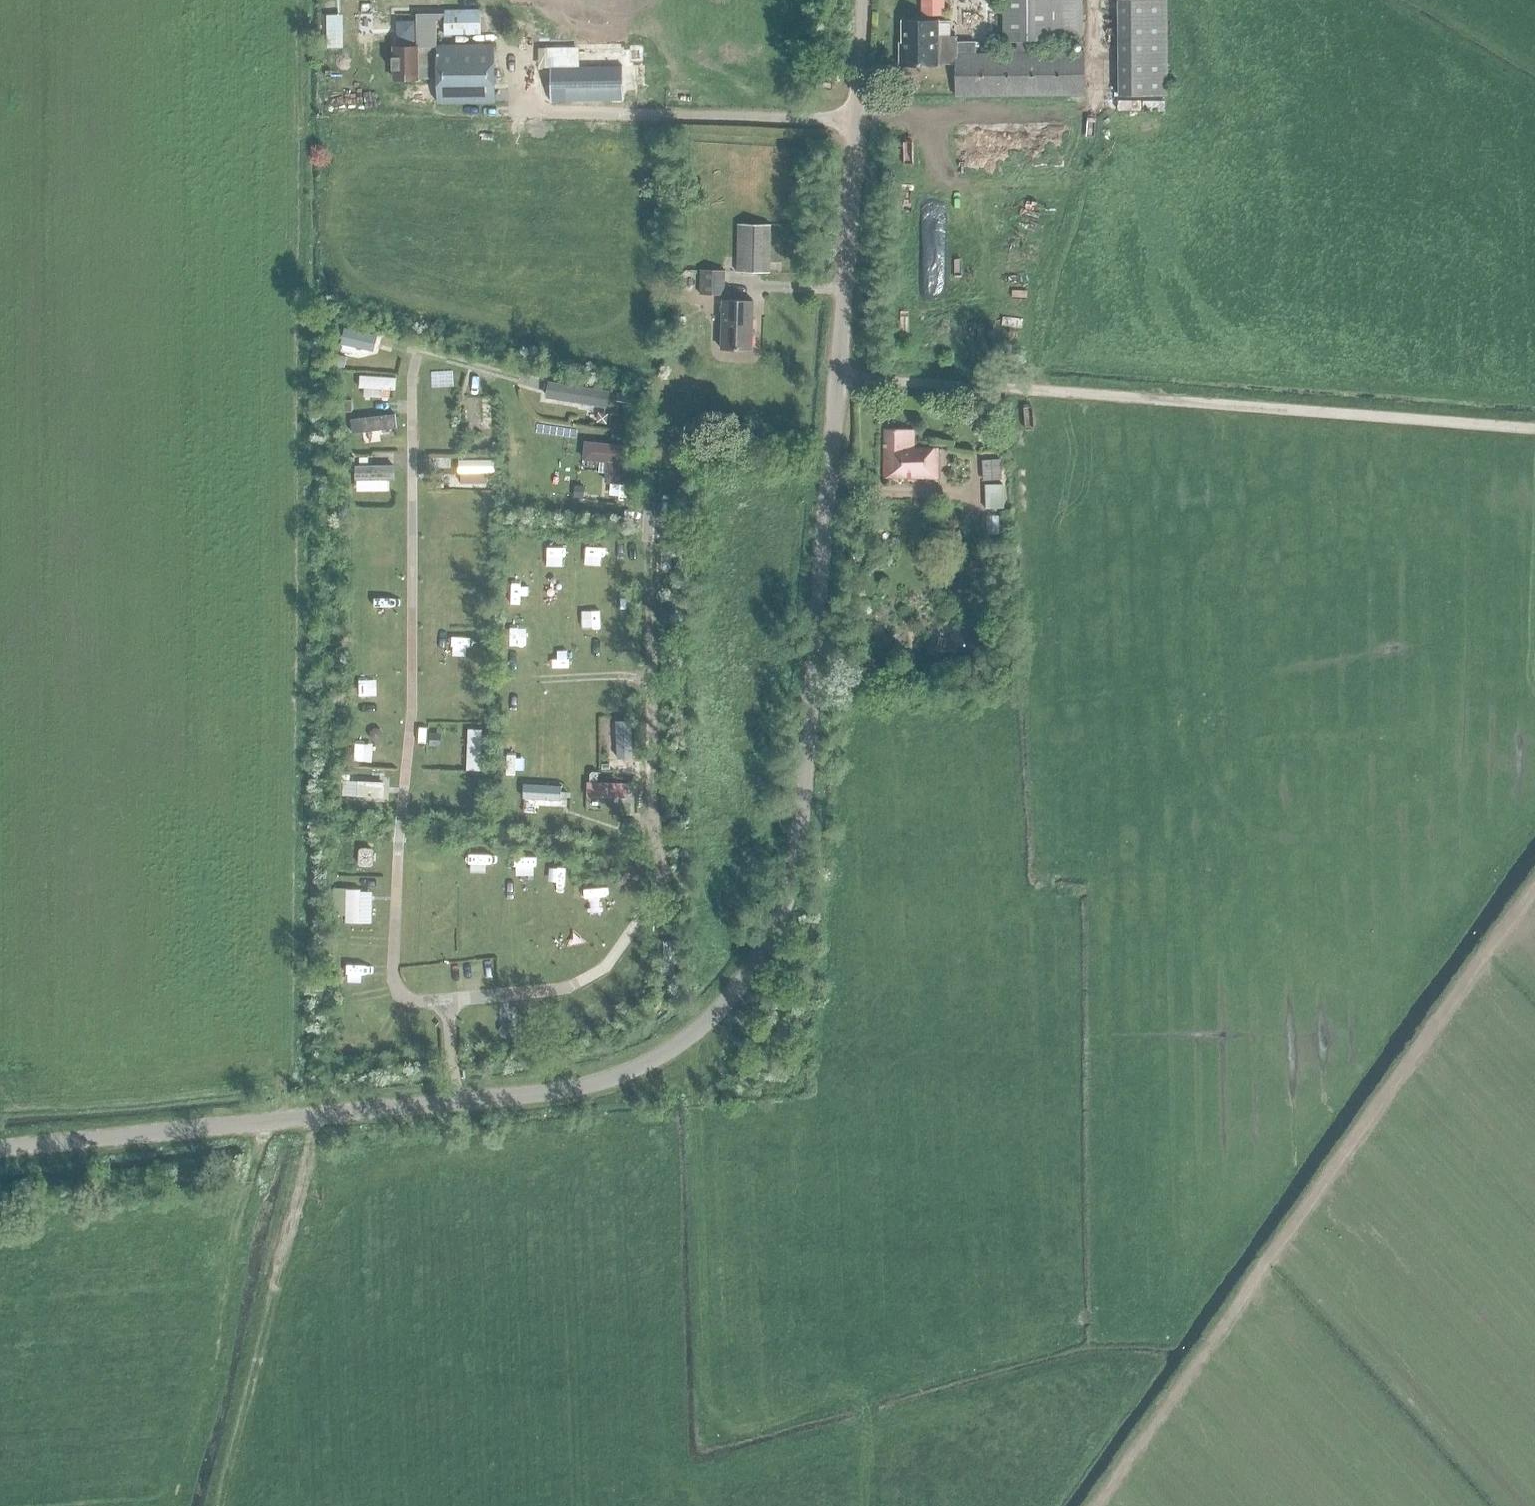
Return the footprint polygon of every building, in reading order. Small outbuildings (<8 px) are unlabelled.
[(955,97),(1083,96),(1083,54),(1039,54),(1039,42),(1078,42),(1078,0),(1003,0),(1003,54),(976,54),(976,43),(955,43),(955,38),(936,38),(936,22),(900,23),(900,45),(898,45),(898,67),(937,67),(937,65),(954,65),(955,97)] [(1119,96),(1167,95),(1166,0),(1118,0),(1119,96)] [(445,33),(481,33),(481,12),(445,12),(445,33)] [(437,73),(438,103),(494,102),(494,45),(437,45),(437,47),(395,48),(395,80),(426,80),(426,73),(437,73)] [(579,48),(538,49),(539,68),(579,67),(579,48)] [(552,69),(552,102),(623,102),(623,68),(552,69)] [(736,271),(770,272),(771,225),(737,224),(736,271)] [(700,270),(699,294),(723,295),(724,271),(700,270)] [(722,350),(753,351),(754,303),(723,303),(722,350)] [(605,403),(606,385),(542,383),(541,401),(605,403)] [(616,394),(615,403),(631,405),(633,397),(616,394)] [(479,430),(490,430),(489,397),(478,397),(479,430)] [(349,430),(398,428),(397,413),(348,415),(349,430)] [(883,478),(938,479),(938,449),(913,448),(914,430),(883,429),(883,478)] [(584,460),(608,461),(606,481),(622,483),(625,447),(585,444),(584,460)] [(989,456),(973,456),(973,480),(989,480),(989,456)] [(1003,481),(1003,457),(990,458),(990,481),(1003,481)] [(396,463),(351,465),(352,479),(396,477),(396,463)] [(1000,483),(986,484),(987,503),(1001,502),(1000,483)] [(999,538),(989,539),(990,547),(1000,546),(999,538)] [(581,797),(624,798),(625,781),(581,780),(581,797)] [(357,795),(382,797),(382,783),(358,781),(357,795)] [(342,876),(369,877),(370,841),(343,841),(342,876)]
